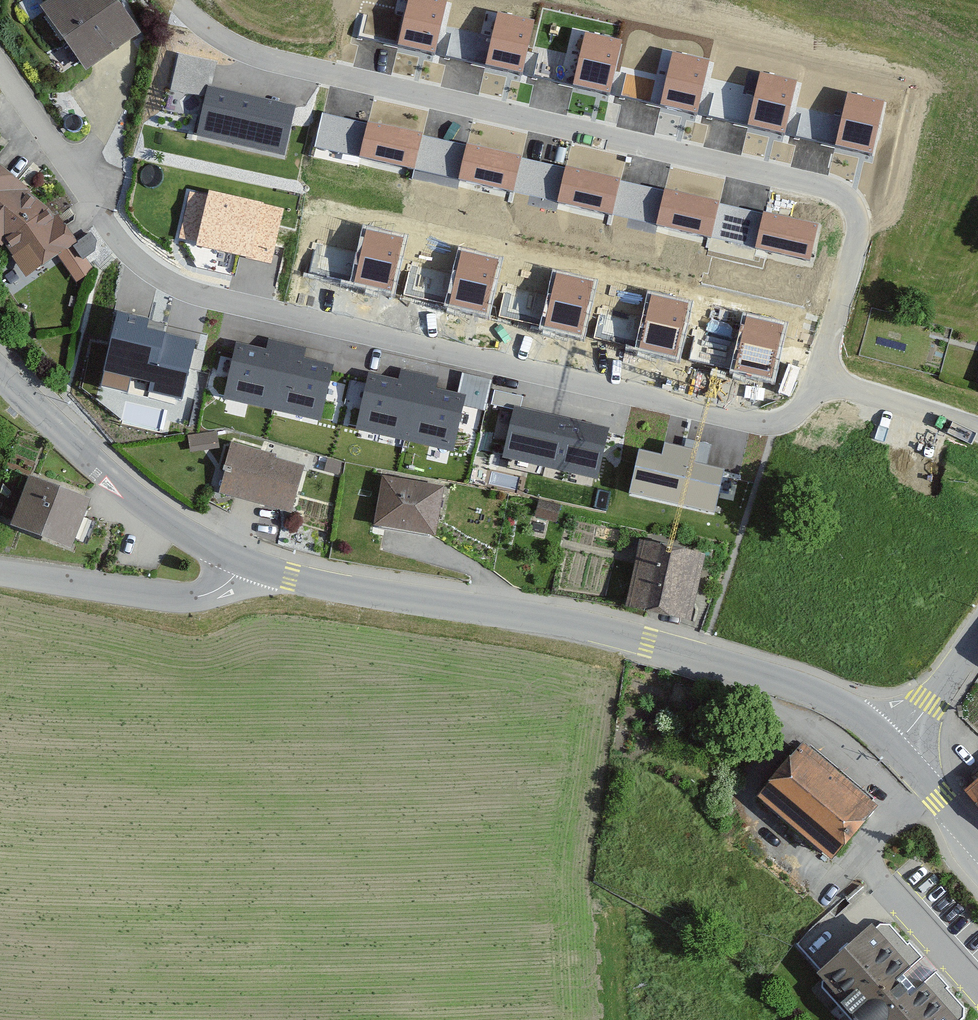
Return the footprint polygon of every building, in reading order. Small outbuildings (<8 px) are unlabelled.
[(108,0),(51,0),(34,11),(82,76),(134,40),(108,0)] [(398,45),(435,54),(447,0),(408,0),(398,45)] [(535,19),(497,11),(486,65),(523,73),(535,19)] [(622,41),(585,31),(573,84),(610,94),(622,41)] [(709,61),(672,52),(659,104),(697,114),(709,61)] [(797,81),(760,72),(748,126),(784,134),(797,81)] [(295,103),(208,83),(194,135),(284,154),(295,103)] [(884,102),(847,94),(836,144),(872,153),(884,102)] [(423,134),(367,122),(359,157),(415,170),(423,134)] [(520,157),(466,144),(457,181),(513,192),(520,157)] [(621,178),(565,166),(556,202),(612,215),(621,178)] [(77,287),(92,270),(69,235),(43,208),(24,191),(0,170),(0,251),(1,252),(26,286),(57,264),(77,287)] [(720,200),(664,187),(656,223),(712,237),(720,200)] [(208,194),(189,190),(178,238),(197,242),(195,246),(272,263),(284,209),(208,191),(208,194)] [(817,223),(763,210),(755,251),(810,261),(817,223)] [(404,237),(365,230),(353,284),(392,291),(404,237)] [(499,257),(460,251),(448,306),(486,313),(499,257)] [(593,281),(555,273),(543,326),(582,336),(593,281)] [(688,302),(651,294),(639,348),(678,357),(688,302)] [(149,317),(117,309),(104,369),(150,380),(148,390),(182,400),(196,337),(147,326),(149,317)] [(784,325),(745,315),(734,370),(771,379),(784,325)] [(266,349),(235,342),(223,399),(319,420),(333,363),(304,357),(305,347),(269,339),(266,349)] [(399,379),(367,372),(353,431),(452,451),(465,393),(437,387),(439,377),(401,369),(399,379)] [(596,474),(606,428),(516,408),(506,453),(596,474)] [(660,454),(638,449),(628,497),(714,515),(725,469),(691,461),(694,448),(663,442),(660,454)] [(287,515),(301,471),(228,449),(214,496),(287,515)] [(439,490),(379,481),(371,526),(430,535),(439,490)] [(65,548),(83,506),(23,483),(5,525),(65,548)] [(620,613),(685,626),(700,558),(636,543),(620,613)] [(870,805),(801,747),(758,798),(826,856),(870,805)] [(977,806),(977,779),(965,791),(977,806)] [(798,938),(816,961),(879,910),(861,887),(798,938)] [(866,927),(809,975),(852,1019),(949,1019),(866,927)]
